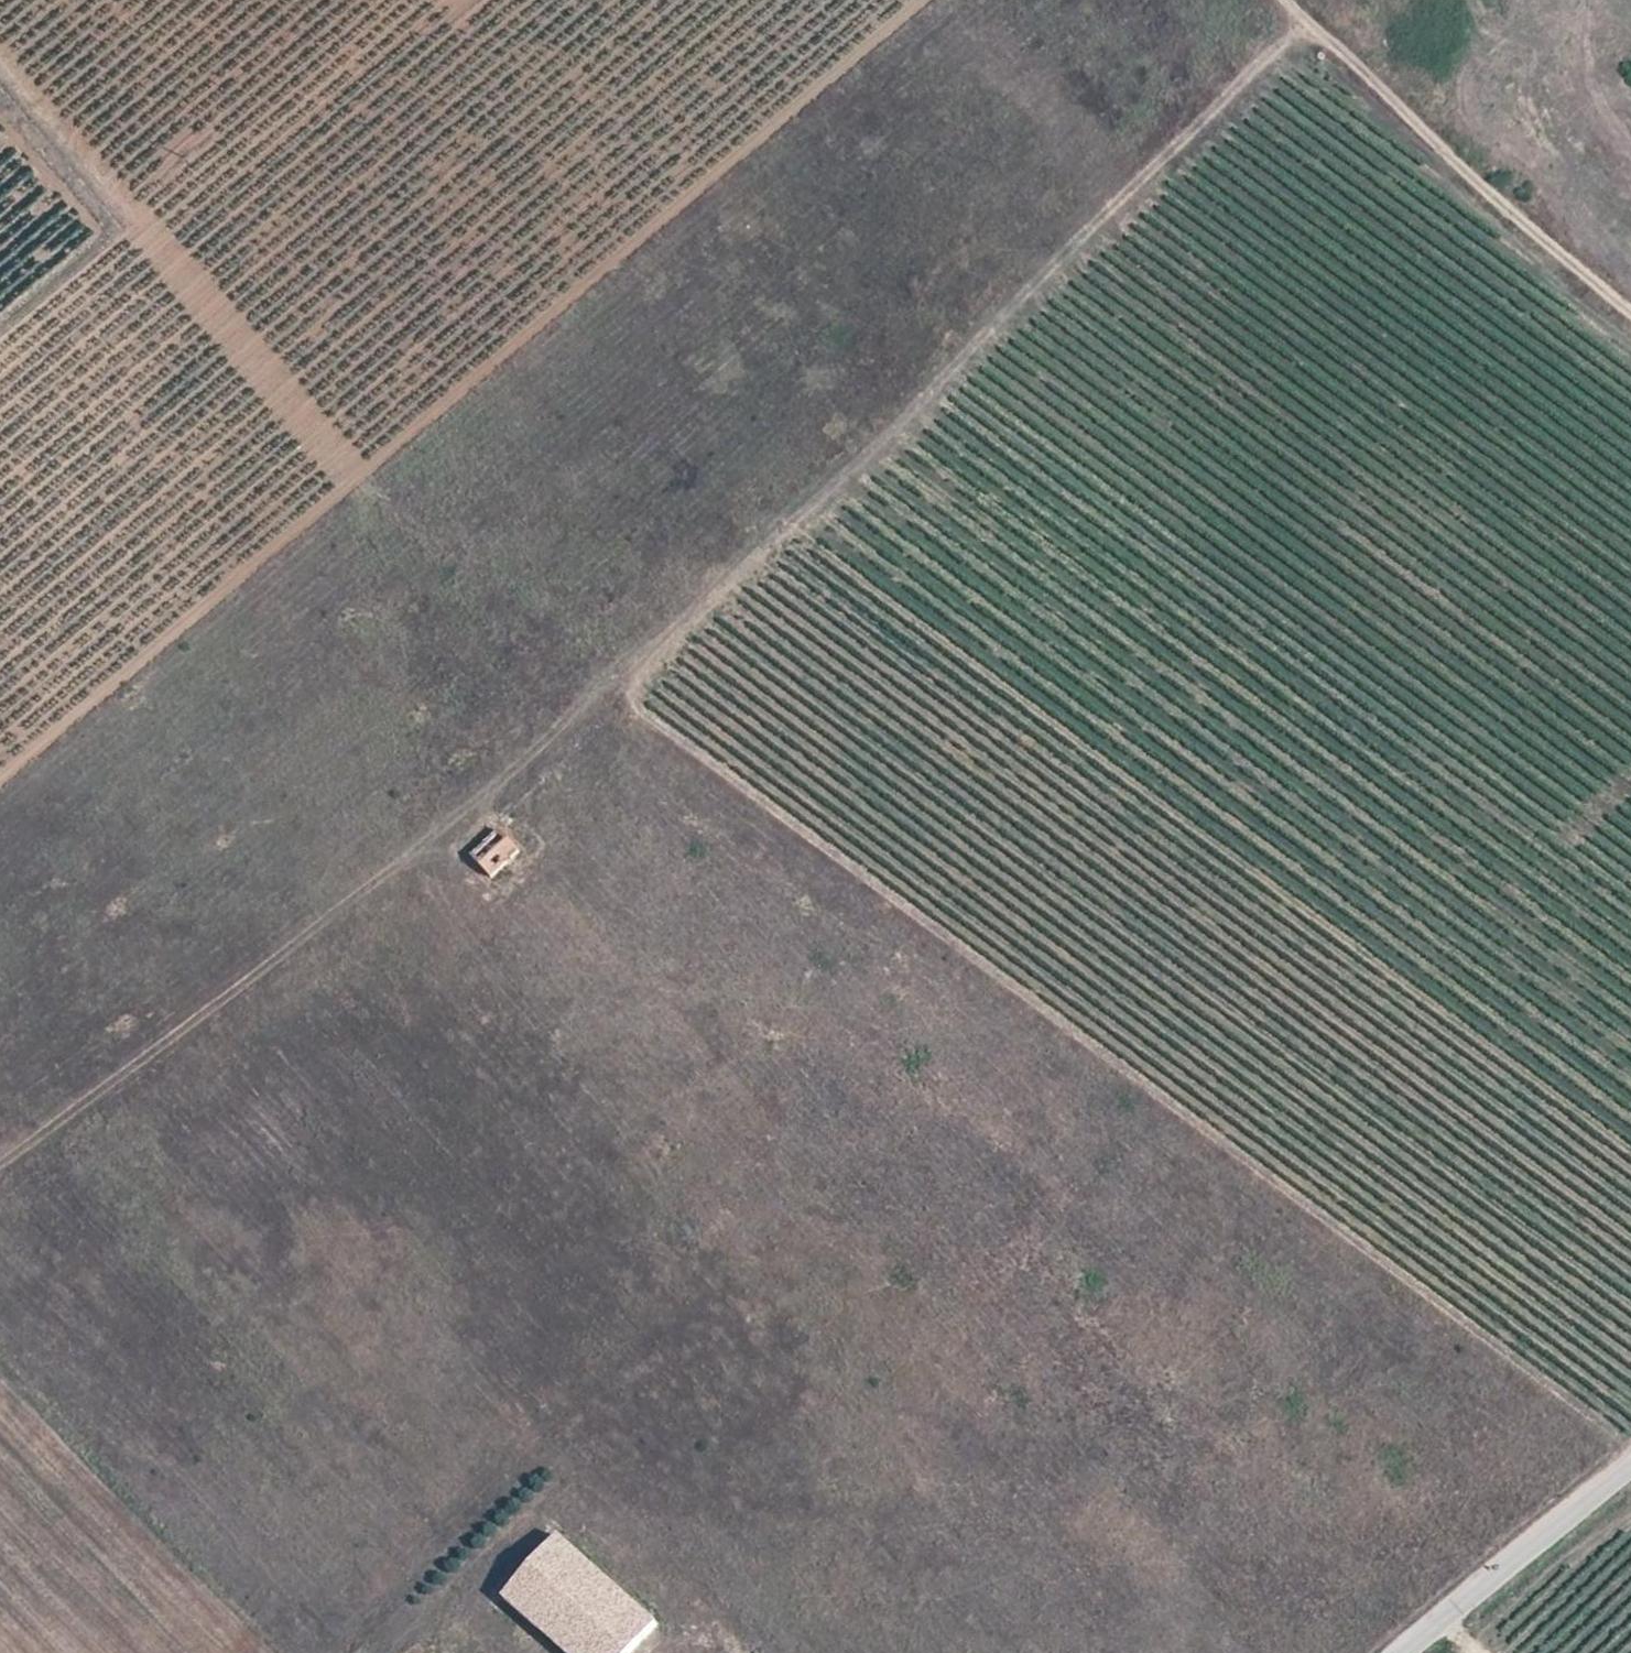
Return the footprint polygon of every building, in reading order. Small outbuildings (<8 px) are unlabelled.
[(520,855),(499,834),(471,859),(493,882),(520,855)] [(556,1533),(499,1595),(563,1652),(621,1652),(652,1619),(556,1533)]
